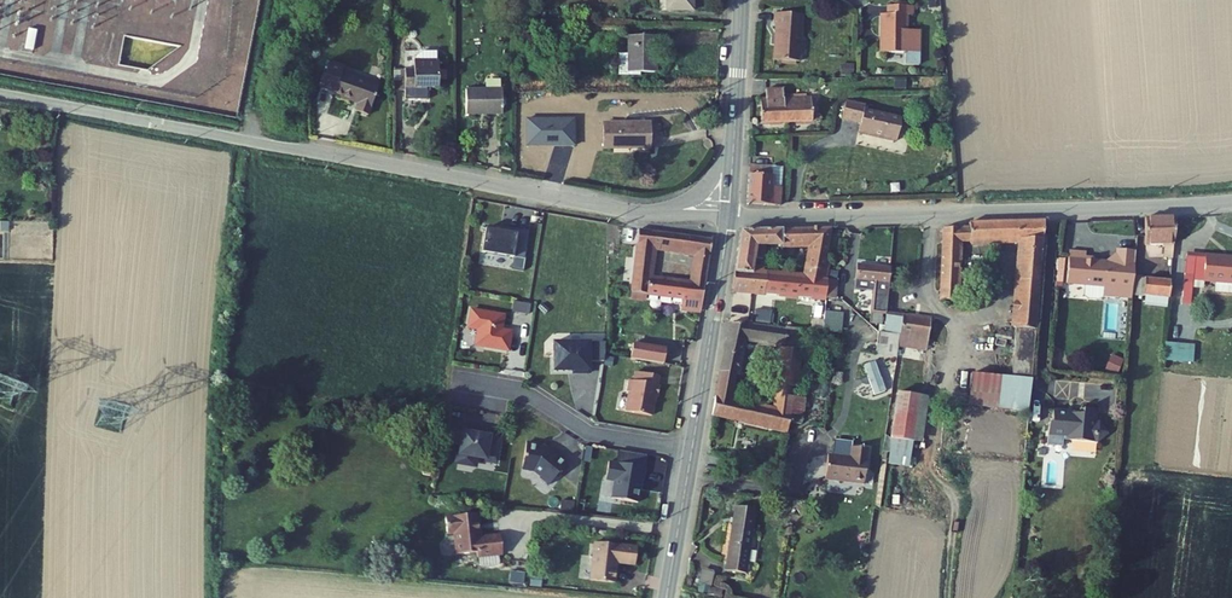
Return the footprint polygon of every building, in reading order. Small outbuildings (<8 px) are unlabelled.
[(878,44),(902,42),(903,55),(917,54),(915,19),(901,20),(900,5),(906,5),(906,0),(881,0),(881,6),(876,6),(878,44)] [(777,21),(775,57),(802,59),(804,13),(774,11),(773,21),(777,21)] [(656,26),(627,28),(628,46),(616,47),(617,69),(641,68),(641,64),(653,64),(652,47),(657,46),(656,26)] [(36,32),(28,31),(25,50),(33,52),(36,32)] [(415,72),(417,93),(439,91),(438,85),(451,84),(449,59),(426,61),(427,71),(415,72)] [(348,92),(347,95),(372,104),(369,112),(385,117),(395,89),(354,75),(356,70),(343,65),(334,87),(348,92)] [(415,72),(403,73),(405,94),(417,93),(415,72)] [(477,85),(478,109),(512,106),(511,83),(477,85)] [(781,98),(781,92),(760,94),(761,100),(755,101),(757,123),(783,120),(781,98)] [(812,118),(810,96),(781,98),(783,120),(812,118)] [(867,131),(908,135),(910,111),(869,107),(870,103),(851,102),(849,119),(868,121),(867,131)] [(615,118),(617,146),(662,143),(661,116),(615,118)] [(790,184),(776,184),(777,155),(756,155),(754,200),(789,202),(790,184)] [(791,156),(777,155),(776,184),(790,184),(791,156)] [(1177,219),(1148,220),(1147,246),(1165,246),(1165,259),(1173,260),(1177,219)] [(1046,221),(972,223),(972,228),(972,242),(1017,242),(1016,247),(1023,247),(1012,376),(1012,380),(1032,381),(1046,221)] [(830,228),(781,230),(781,247),(813,246),(810,279),(827,280),(830,263),(826,262),(830,228)] [(962,228),(945,229),(942,301),(959,301),(962,242),(962,228)] [(972,228),(962,228),(962,242),(972,242),(972,228)] [(770,230),(740,230),(731,290),(766,294),(767,275),(766,275),(767,268),(756,268),(757,262),(766,262),(767,247),(770,247),(770,230)] [(781,230),(770,230),(770,247),(781,247),(781,230)] [(715,243),(643,231),(633,294),(685,302),(683,312),(702,315),(709,274),(695,272),(693,287),(652,280),(657,248),(691,254),(690,258),(697,259),(697,261),(711,263),(715,243)] [(529,236),(501,232),(500,236),(518,239),(516,252),(527,253),(529,236)] [(500,236),(486,234),(483,258),(515,263),(515,261),(526,262),(527,253),(516,252),(518,239),(500,236)] [(1135,253),(1117,252),(1117,257),(1108,264),(1088,262),(1089,254),(1071,253),(1069,285),(1107,288),(1106,298),(1132,300),(1132,295),(1134,278),(1135,253)] [(1198,256),(1197,261),(1196,276),(1187,275),(1184,305),(1194,306),(1196,281),(1216,282),(1231,284),(1231,259),(1198,256)] [(1197,261),(1188,260),(1187,275),(1196,276),(1197,261)] [(711,263),(697,261),(695,272),(709,274),(711,263)] [(891,269),(859,266),(857,280),(861,281),(877,282),(876,292),(872,324),(881,325),(882,314),(887,314),(891,269)] [(810,279),(767,275),(766,294),(826,298),(827,280),(810,279)] [(1171,282),(1134,278),(1132,295),(1170,295),(1171,282)] [(837,281),(827,280),(826,298),(836,299),(837,281)] [(877,282),(861,281),(861,290),(876,292),(877,282)] [(1216,282),(1215,293),(1231,295),(1231,284),(1216,282)] [(527,332),(532,307),(515,303),(510,328),(527,332)] [(772,310),(757,309),(756,324),(770,325),(772,310)] [(933,320),(887,314),(885,333),(901,336),(900,348),(928,352),(933,320)] [(840,316),(826,315),(825,333),(837,335),(839,335),(840,316)] [(504,320),(472,316),(469,334),(479,335),(477,351),(510,355),(512,336),(502,335),(504,320)] [(779,330),(731,323),(721,373),(740,377),(745,341),(785,346),(780,387),(794,388),(797,388),(803,348),(799,347),(801,330),(787,328),(788,332),(779,330)] [(899,356),(900,348),(901,336),(885,333),(880,333),(878,354),(899,356)] [(592,340),(556,340),(556,368),(570,368),(570,367),(576,367),(576,371),(592,371),(592,340)] [(696,363),(697,343),(684,342),(682,362),(696,363)] [(667,350),(634,344),(631,360),(660,364),(665,365),(667,350)] [(1195,346),(1166,344),(1164,362),(1194,364),(1195,346)] [(886,391),(877,362),(867,365),(876,394),(886,391)] [(659,376),(637,373),(635,382),(629,381),(627,393),(630,393),(627,412),(653,417),(656,397),(659,397),(660,386),(657,386),(659,376)] [(740,377),(721,373),(719,385),(738,388),(740,377)] [(1012,376),(972,373),(970,405),(1029,410),(1032,381),(1012,380),(1012,376)] [(738,388),(719,385),(713,417),(734,421),(738,402),(735,402),(738,388)] [(794,388),(780,387),(780,397),(793,398),(794,388)] [(922,398),(899,395),(890,465),(910,467),(914,443),(924,444),(931,400),(922,398)] [(778,412),(749,405),(746,424),(789,433),(791,424),(803,426),(806,399),(793,398),(780,397),(778,412)] [(749,405),(738,402),(734,421),(746,424),(749,405)] [(1079,405),(1055,403),(1054,416),(1051,415),(1049,438),(1064,440),(1065,433),(1098,436),(1107,426),(1101,415),(1097,415),(1098,404),(1083,403),(1079,405)] [(483,435),(465,432),(459,465),(475,468),(476,460),(497,464),(501,442),(482,438),(483,435)] [(541,481),(550,489),(568,467),(559,460),(557,462),(552,458),(553,457),(546,451),(541,450),(541,449),(527,447),(523,472),(536,474),(542,480),(541,481)] [(824,481),(863,487),(868,452),(852,449),(850,459),(828,456),(824,481)] [(646,472),(609,465),(606,483),(615,484),(612,501),(638,506),(642,484),(644,484),(646,472)] [(758,512),(736,508),(726,570),(748,575),(758,512)] [(479,560),(504,558),(502,538),(483,539),(481,527),(482,527),(481,516),(448,519),(450,536),(456,536),(458,557),(479,555),(479,560)] [(617,565),(635,567),(637,550),(595,545),(591,583),(615,586),(617,565)] [(702,571),(698,585),(712,588),(715,574),(702,571)]
